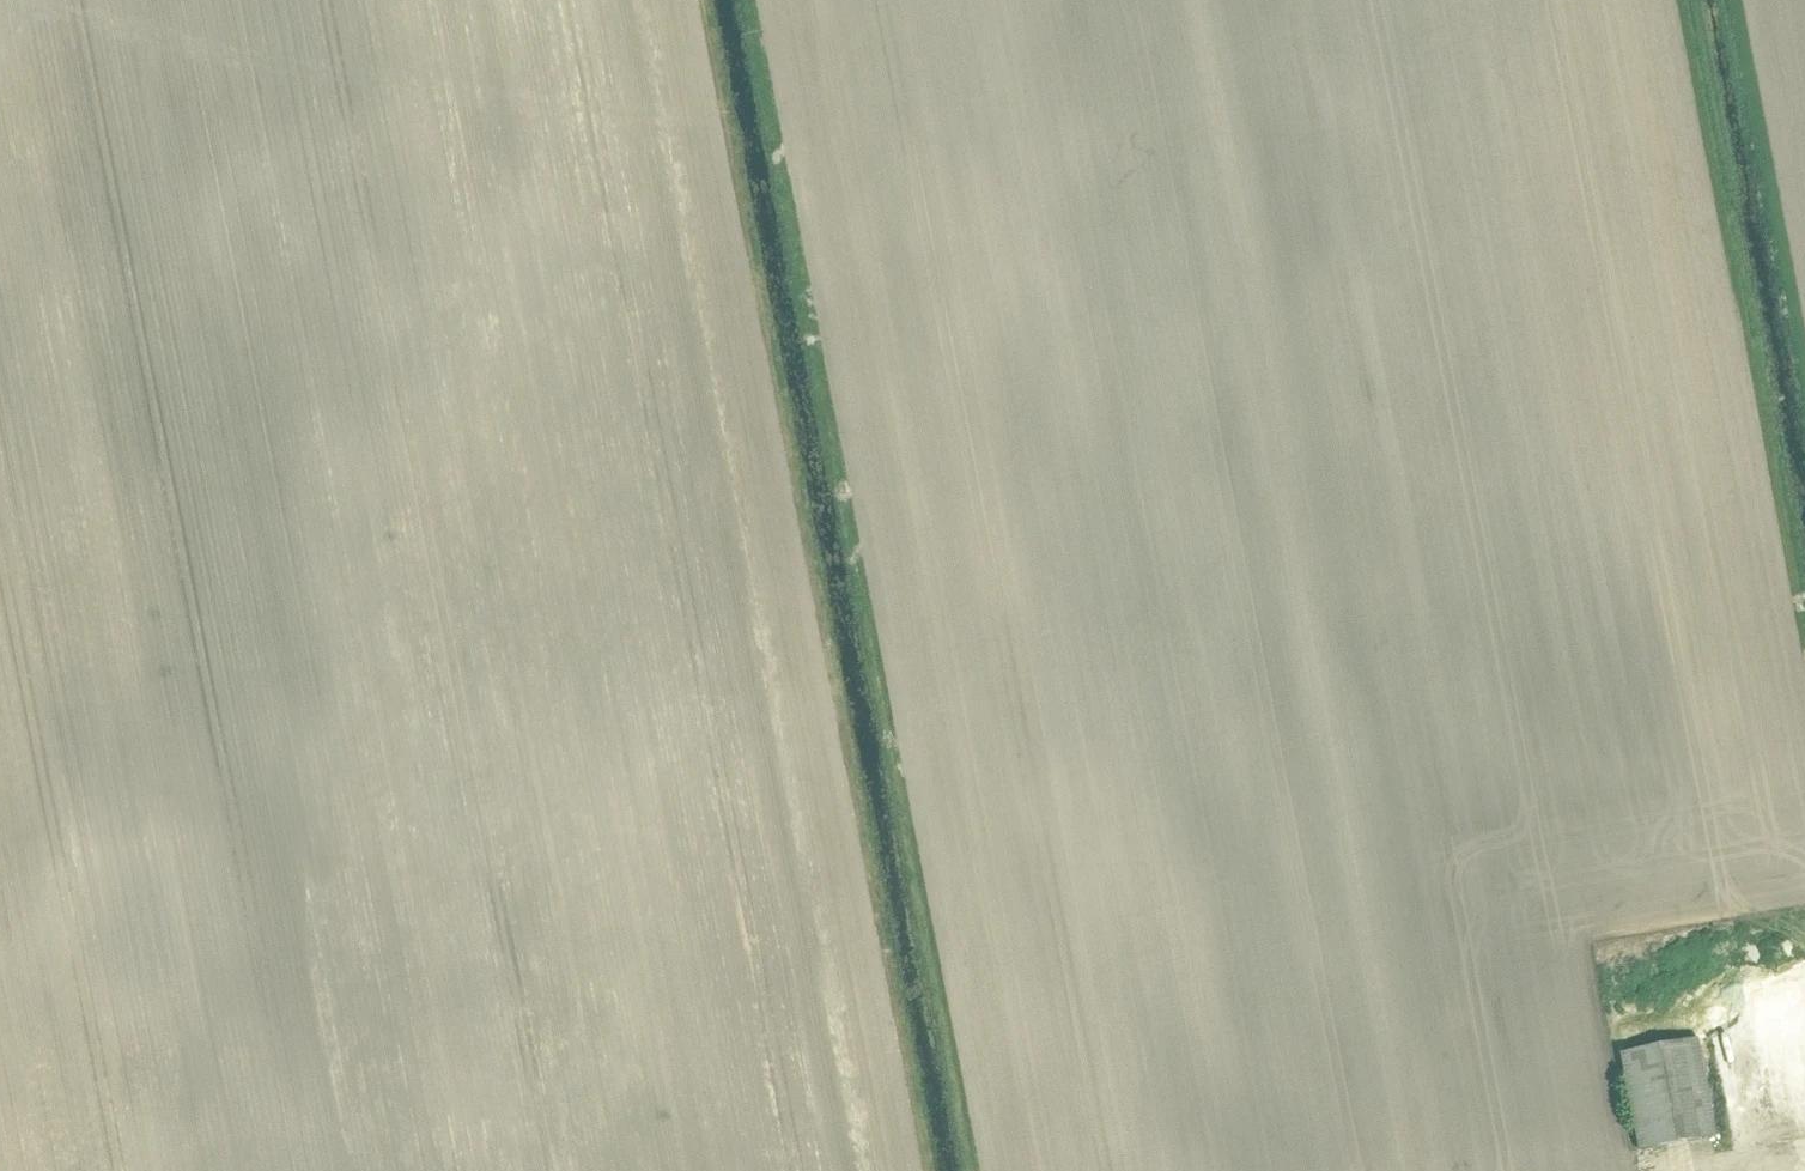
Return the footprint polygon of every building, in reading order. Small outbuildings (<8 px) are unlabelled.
[(1638,1154),(1716,1139),(1698,1041),(1619,1055),(1632,1121),(1636,1146),(1638,1154)]
